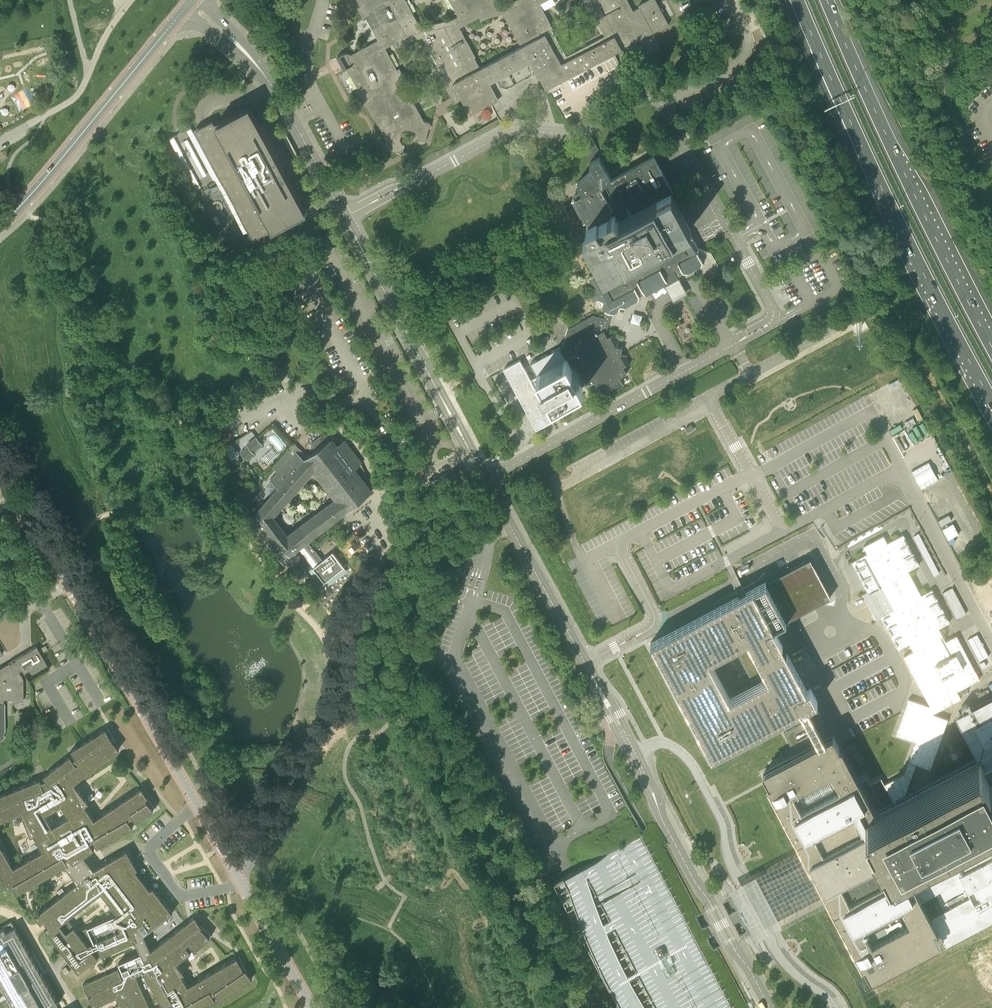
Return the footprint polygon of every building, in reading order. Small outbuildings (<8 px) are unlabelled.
[(501,3),(499,0),(450,0),(458,15),(452,18),(438,22),(421,27),(406,0),(357,0),(361,6),(357,8),(364,20),(366,19),(378,40),(351,54),(346,53),(341,56),(343,60),(359,89),(356,91),(363,104),(366,102),(387,140),(385,147),(403,153),(406,144),(402,143),(400,139),(403,131),(407,128),(416,131),(418,135),(417,138),(426,141),(429,129),(422,116),(403,82),(406,80),(399,68),(397,69),(385,47),(398,40),(400,43),(405,41),(423,37),(442,74),(440,75),(453,99),(455,103),(462,99),(470,114),(489,104),(490,105),(494,102),(499,100),(494,92),(490,84),(530,63),(538,78),(539,77),(546,90),(623,49),(621,45),(627,42),(629,45),(653,32),(668,24),(656,0),(647,0),(638,5),(640,7),(633,10),(628,0),(586,0),(605,35),(567,55),(553,29),(554,29),(541,3),(547,0),(512,0),(501,3)] [(670,15),(675,12),(668,0),(666,0),(662,2),(670,15)] [(253,241),(306,213),(249,105),(215,123),(213,119),(194,130),(253,241)] [(694,143),(689,134),(686,136),(690,145),(694,143)] [(698,253),(699,249),(689,230),(690,229),(670,192),(673,190),(655,156),(612,179),(606,169),(600,158),(602,157),(597,150),(587,156),(590,163),(593,168),(577,182),(581,191),(573,195),(574,198),(572,199),(576,207),(583,222),(586,220),(588,224),(587,225),(591,234),(585,237),(603,271),(598,274),(598,272),(589,276),(588,281),(599,301),(603,302),(602,306),(605,312),(606,312),(605,318),(589,318),(568,329),(562,347),(560,348),(560,347),(531,363),(538,377),(531,381),(520,361),(504,369),(521,399),(536,429),(552,420),(545,407),(552,403),(553,404),(581,388),(566,360),(572,358),(587,386),(594,382),(598,389),(605,385),(609,393),(624,385),(620,377),(627,373),(623,366),(631,362),(627,356),(627,355),(621,353),(623,348),(617,347),(619,340),(615,333),(608,337),(606,334),(612,314),(613,314),(620,311),(620,308),(624,308),(639,301),(640,297),(684,273),(687,274),(701,267),(702,262),(698,253)] [(273,429),(267,433),(281,450),(286,445),(273,429)] [(309,448),(312,452),(305,458),(297,451),(271,480),(279,487),(256,512),(249,516),(282,560),(288,554),(289,553),(290,554),(304,543),(319,563),(314,567),(325,581),(344,566),(333,552),(323,559),(308,540),(372,491),(355,469),(362,463),(344,440),(337,446),(332,438),(330,440),(326,435),(309,448)] [(248,460),(255,454),(253,452),(262,444),(256,437),(247,445),(240,451),(248,460)] [(912,471),(922,489),(938,480),(928,462),(912,471)] [(934,574),(939,572),(919,533),(914,536),(934,574)] [(894,800),(904,795),(916,764),(930,769),(949,720),(933,713),(961,699),(957,692),(979,680),(956,636),(945,642),(938,629),(949,623),(932,590),(921,596),(908,571),(919,566),(902,534),(886,543),(883,538),(863,548),(866,553),(851,561),(867,591),(863,593),(876,619),(880,617),(887,628),(898,650),(910,644),(914,651),(905,655),(931,706),(930,707),(910,699),(896,734),(916,742),(908,761),(903,773),(896,777),(885,783),(893,800),(894,800)] [(742,594),(651,642),(711,757),(801,710),(806,720),(784,732),(793,748),(815,737),(819,744),(832,737),(814,702),(817,700),(810,687),(807,689),(787,652),(800,645),(793,632),(786,620),(816,604),(831,596),(811,558),(796,565),(742,594)] [(301,562),(305,569),(311,565),(308,559),(301,562)] [(953,587),(943,592),(957,618),(967,613),(953,587)] [(991,664),(991,660),(978,634),(968,639),(983,669),(991,664)] [(45,645),(38,649),(41,653),(48,649),(45,645)] [(4,738),(4,732),(5,732),(5,703),(3,703),(3,699),(8,698),(12,698),(12,703),(14,703),(14,701),(24,701),(23,678),(19,671),(22,669),(24,672),(44,660),(35,646),(15,658),(9,662),(0,667),(0,740),(4,738)] [(825,892),(870,976),(940,939),(934,928),(937,926),(946,944),(991,920),(991,698),(958,716),(981,759),(896,803),(893,800),(885,783),(882,779),(873,783),(868,773),(858,777),(843,748),(839,748),(832,737),(819,744),(763,773),(767,782),(807,858),(802,861),(756,885),(774,919),(819,895),(825,892)] [(890,716),(900,711),(898,706),(888,712),(890,716)] [(93,840),(97,847),(133,827),(129,819),(133,816),(136,821),(154,809),(148,800),(147,800),(146,798),(148,796),(142,787),(95,819),(86,805),(89,802),(75,783),(120,748),(113,740),(112,738),(107,728),(71,750),(76,757),(74,759),(71,755),(44,776),(46,779),(42,781),(41,778),(0,795),(0,821),(22,812),(31,836),(34,835),(43,850),(14,866),(2,846),(0,842),(0,873),(8,887),(13,884),(18,892),(66,866),(69,864),(67,860),(70,858),(73,863),(84,855),(95,849),(90,842),(93,840)] [(841,729),(838,731),(842,740),(849,737),(846,732),(843,733),(841,729)] [(572,875),(553,885),(618,1007),(732,1007),(696,939),(643,839),(645,838),(644,835),(572,875)] [(144,959),(150,956),(147,953),(151,950),(144,934),(173,912),(153,887),(150,889),(136,870),(138,868),(127,850),(94,868),(84,855),(73,863),(70,858),(67,860),(69,864),(66,866),(78,882),(35,915),(41,923),(45,920),(49,925),(45,928),(79,972),(98,957),(135,940),(140,952),(141,952),(144,959)] [(216,1000),(213,994),(216,993),(220,1000),(253,979),(246,969),(244,970),(243,967),(237,957),(205,976),(188,985),(182,975),(185,973),(177,963),(191,952),(186,945),(189,943),(195,950),(210,937),(203,928),(202,928),(201,926),(202,925),(195,916),(151,950),(147,953),(150,956),(144,959),(141,952),(140,952),(119,962),(123,972),(121,973),(119,968),(83,984),(88,995),(91,993),(92,996),(88,997),(93,1007),(116,998),(119,1004),(115,1005),(117,1007),(150,1007),(136,975),(144,972),(163,1005),(157,1007),(201,1007),(216,1000)] [(49,1007),(58,1003),(16,927),(7,932),(5,929),(0,931),(0,980),(16,1007),(49,1007)]
